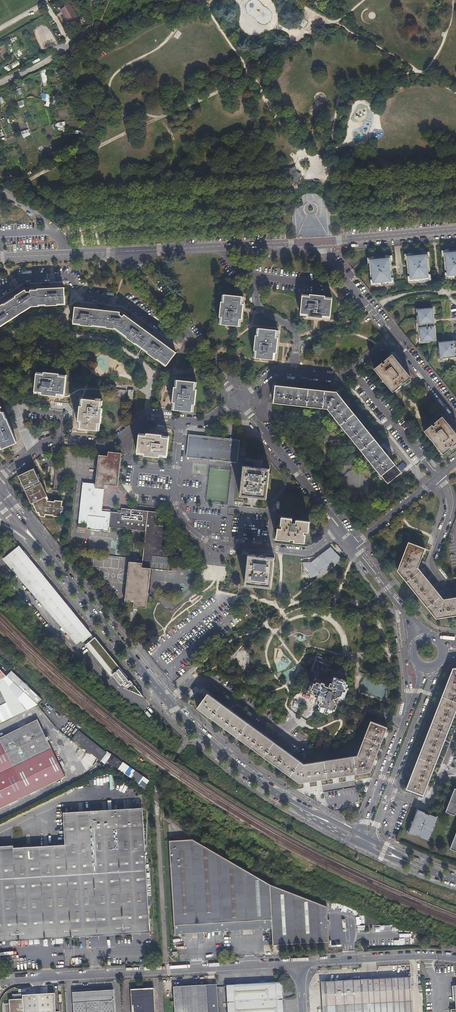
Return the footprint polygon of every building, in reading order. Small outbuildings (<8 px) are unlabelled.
[(78,18),(71,4),(61,10),(68,24),(78,18)] [(45,106),(47,107),(50,96),(42,93),(41,100),(46,101),(45,106)] [(298,172),(291,174),(294,182),(301,179),(298,172)] [(449,251),(449,253),(448,253),(444,253),(446,270),(447,270),(448,277),(450,277),(450,279),(452,279),(452,277),(455,276),(455,251),(449,251)] [(430,272),(428,254),(425,255),(425,256),(423,256),(423,254),(412,255),(412,257),(411,257),(410,256),(407,257),(408,274),(410,274),(410,281),(413,280),(413,282),(415,282),(415,280),(425,279),(425,281),(427,281),(427,279),(429,279),(429,272),(430,272)] [(393,275),(391,257),(369,259),(371,277),(372,277),(373,284),(376,284),(376,286),(378,286),(378,284),(387,283),(388,285),(390,284),(389,282),(392,282),(391,275),(393,275)] [(31,307),(57,305),(57,304),(64,304),(64,288),(37,289),(37,290),(31,291),(30,292),(27,292),(25,290),(0,306),(0,326),(31,307)] [(239,326),(240,319),(242,319),(244,304),(242,304),(243,297),(225,295),(224,302),(222,302),(220,317),(222,317),(221,324),(239,326)] [(330,317),(331,308),(332,299),(325,298),(325,296),(310,295),(310,297),(303,296),(300,314),(308,315),(307,317),(322,319),(322,316),(330,317)] [(74,323),(77,324),(80,324),(80,325),(115,329),(156,359),(157,358),(166,365),(175,352),(124,315),(123,317),(119,314),(120,312),(75,308),(74,323)] [(437,340),(435,326),(434,326),(434,317),(434,309),(417,310),(420,342),(437,340)] [(265,371),(272,372),(273,365),(269,364),(270,360),(274,360),(275,353),(277,353),(279,339),(277,338),(277,331),(259,329),(258,336),(257,336),(255,351),(257,351),(256,358),(268,360),(267,364),(266,364),(265,367),(265,371)] [(454,342),(454,341),(440,342),(441,359),(455,358),(455,341),(454,342)] [(374,369),(393,392),(401,385),(400,384),(401,382),(403,384),(410,377),(400,365),(392,354),(384,361),(385,362),(383,364),(382,362),(374,369)] [(36,391),(43,392),(42,394),(57,396),(57,394),(65,394),(67,376),(60,376),(60,373),(45,372),(45,374),(38,373),(36,391)] [(175,403),(174,406),(174,410),(192,412),(193,405),(195,405),(196,390),(194,390),(195,383),(177,381),(176,388),(174,388),(173,402),(175,403)] [(383,477),(396,466),(336,392),(276,386),(274,403),(327,409),(383,477)] [(80,428),(98,430),(99,422),(101,423),(102,408),(100,408),(101,400),(83,399),(82,406),(80,406),(79,420),(81,421),(80,428)] [(10,449),(9,446),(17,443),(14,437),(7,419),(6,419),(3,412),(1,413),(0,409),(0,444),(2,449),(6,447),(7,450),(5,451),(8,458),(15,455),(12,449),(10,449)] [(450,427),(442,417),(434,423),(435,425),(433,426),(432,425),(424,431),(443,454),(451,448),(450,446),(452,445),(453,446),(455,443),(455,434),(450,427)] [(160,455),(163,455),(167,455),(169,437),(162,437),(162,434),(147,433),(147,435),(140,434),(138,452),(145,453),(145,455),(159,457),(160,455)] [(239,441),(188,435),(186,457),(218,461),(219,452),(238,454),(239,441)] [(118,486),(122,453),(108,451),(108,455),(99,454),(95,483),(82,482),(78,524),(87,525),(86,529),(108,531),(108,527),(145,531),(142,562),(129,561),(124,601),(125,601),(134,602),(133,606),(146,608),(147,602),(151,568),(172,571),(175,551),(166,550),(168,526),(155,525),(157,512),(121,508),(121,512),(102,510),(105,485),(118,486)] [(237,463),(238,454),(219,452),(218,461),(237,463)] [(401,472),(407,466),(403,462),(397,467),(401,472)] [(240,495),(266,498),(270,469),(243,466),(240,495)] [(47,499),(34,469),(18,476),(32,505),(34,505),(46,499),(47,499)] [(46,499),(34,505),(38,515),(40,513),(42,517),(46,517),(46,515),(54,516),(54,518),(61,518),(62,515),(64,515),(64,510),(62,510),(63,501),(56,501),(56,502),(47,502),(46,499)] [(294,542),(299,542),(305,543),(306,535),(304,535),(305,532),(309,532),(310,521),(297,520),(296,523),(292,523),(293,519),(281,517),(281,526),(282,526),(282,529),(278,528),(276,539),(290,541),(290,539),(294,540),(294,542)] [(408,542),(398,571),(436,618),(455,615),(455,597),(444,599),(418,568),(426,549),(408,542)] [(144,695),(19,547),(4,560),(77,645),(81,640),(111,677),(113,674),(125,686),(144,695)] [(335,565),(341,558),(333,550),(330,547),(311,562),(302,562),(302,565),(308,571),(310,578),(318,576),(320,574),(318,573),(322,569),(325,572),(331,567),(329,564),(332,561),(335,565)] [(271,587),(272,572),(274,557),(248,554),(245,584),(271,587)] [(324,711),(326,712),(328,713),(329,709),(332,711),(334,706),(336,706),(341,693),(344,694),(346,687),(343,686),(344,683),(342,683),(343,681),(335,678),(334,681),(331,679),(335,670),(326,667),(326,669),(322,668),(324,662),(315,659),(311,670),(318,673),(317,674),(316,674),(313,680),(317,681),(317,682),(312,680),(307,692),(318,696),(319,694),(323,695),(322,697),(323,697),(321,701),(320,700),(319,704),(320,704),(319,707),(325,709),(324,711)] [(423,794),(455,710),(455,667),(453,668),(406,788),(423,794)] [(12,671),(7,676),(37,705),(42,700),(12,671)] [(303,763),(255,728),(207,693),(197,707),(299,782),(369,771),(387,728),(371,721),(357,755),(303,763)] [(53,749),(39,721),(0,739),(0,809),(67,777),(53,749)] [(77,730),(71,739),(99,760),(106,751),(77,730)] [(455,788),(453,792),(446,811),(454,815),(455,812),(455,813),(455,789),(455,788)] [(409,832),(416,835),(416,833),(421,835),(420,836),(427,839),(436,817),(429,814),(429,815),(424,813),(425,812),(418,809),(409,832)] [(137,811),(67,816),(68,844),(0,848),(0,939),(16,938),(16,939),(23,939),(23,937),(68,935),(68,936),(75,936),(75,934),(121,931),(121,933),(128,932),(128,931),(144,930),(137,811)] [(137,811),(144,930),(150,929),(151,929),(151,921),(149,922),(143,811),(137,811)] [(185,930),(196,929),(208,929),(215,928),(215,930),(221,930),(221,933),(225,932),(225,930),(233,929),(233,927),(260,926),(260,928),(263,928),(263,930),(268,930),(268,926),(272,926),(273,944),(329,941),(329,934),(331,933),(331,929),(329,929),(328,907),(270,883),(193,839),(176,840),(182,932),(185,932),(185,930)] [(180,932),(182,932),(176,840),(170,840),(176,935),(180,935),(180,932)] [(352,979),(347,979),(348,981),(321,982),(323,1011),(413,1011),(411,977),(353,981),(352,979)] [(281,982),(226,985),(228,1011),(283,1011),(281,982)] [(174,1007),(175,1007),(175,1011),(208,1011),(207,985),(174,987),(175,1001),(171,1002),(172,1007),(174,1007)] [(132,1010),(132,1011),(155,1011),(153,988),(131,990),(132,1010)] [(74,1011),(115,1011),(114,991),(73,994),(74,1011)] [(10,1011),(56,1011),(54,994),(23,995),(23,1011),(10,1011)]
